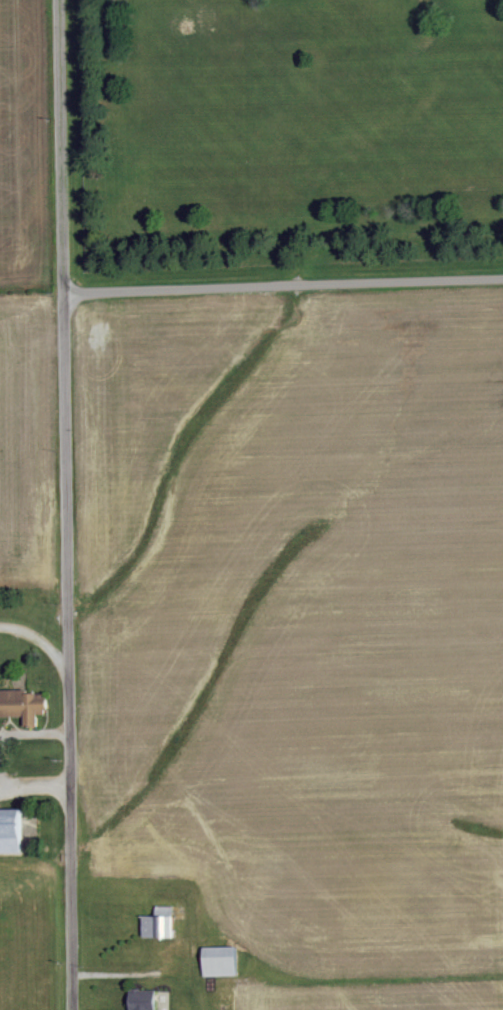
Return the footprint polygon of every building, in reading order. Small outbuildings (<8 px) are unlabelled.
[(27,717),(27,726),(40,726),(40,713),(51,713),(50,697),(40,697),(40,689),(0,690),(0,717),(27,717)] [(26,853),(25,808),(0,808),(0,853),(26,853)] [(145,915),(146,937),(177,937),(176,906),(159,906),(159,915),(145,915)] [(206,947),(206,976),(240,975),(239,946),(206,947)] [(133,989),(133,1009),(157,1009),(157,989),(133,989)]
